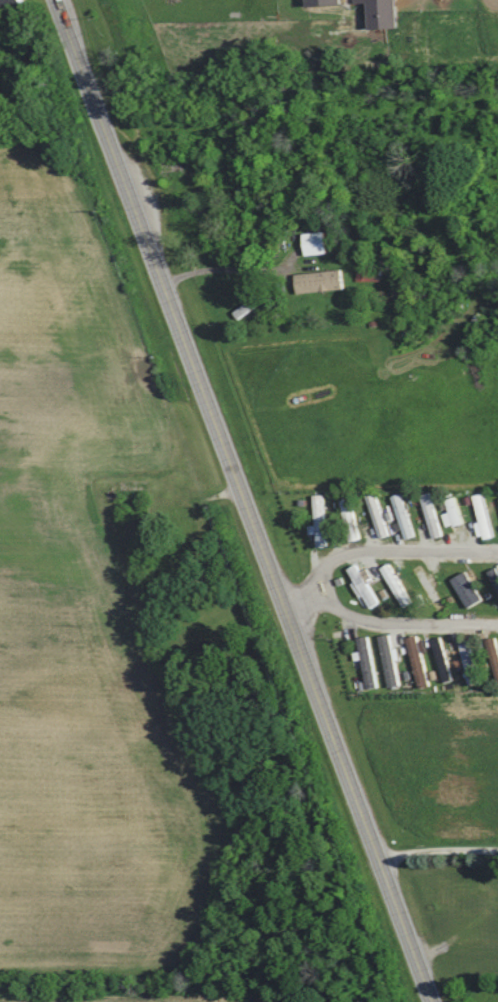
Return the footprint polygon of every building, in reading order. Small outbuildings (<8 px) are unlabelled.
[(32,12),(32,0),(0,0),(0,11),(32,12)] [(402,0),(358,0),(358,4),(373,3),(375,30),(403,28),(402,0)] [(307,234),(310,256),(332,253),(329,231),(307,234)] [(347,290),(346,271),(299,274),(300,293),(347,290)] [(407,540),(416,538),(405,494),(396,496),(407,540)] [(496,536),(485,494),(477,497),(484,522),(478,524),(482,540),(496,536)] [(317,495),(318,526),(312,527),(312,535),(319,534),(320,548),(329,548),(327,495),(317,495)] [(453,512),(446,515),(450,528),(466,523),(459,500),(450,503),(453,512)] [(384,539),(392,536),(385,516),(377,519),(384,539)] [(415,569),(431,595),(439,590),(424,564),(415,569)] [(382,603),(361,565),(351,570),(358,582),(353,584),(368,611),(382,603)] [(454,580),(472,610),(486,601),(468,571),(454,580)] [(379,638),(391,689),(403,686),(397,662),(403,660),(400,648),(396,649),(392,634),(379,638)] [(407,639),(420,685),(432,682),(418,636),(407,639)] [(370,637),(360,639),(362,652),(356,653),(358,662),(364,660),(369,687),(379,685),(370,637)] [(456,680),(443,637),(433,640),(446,683),(456,680)] [(471,640),(462,642),(472,685),(482,682),(471,640)]
